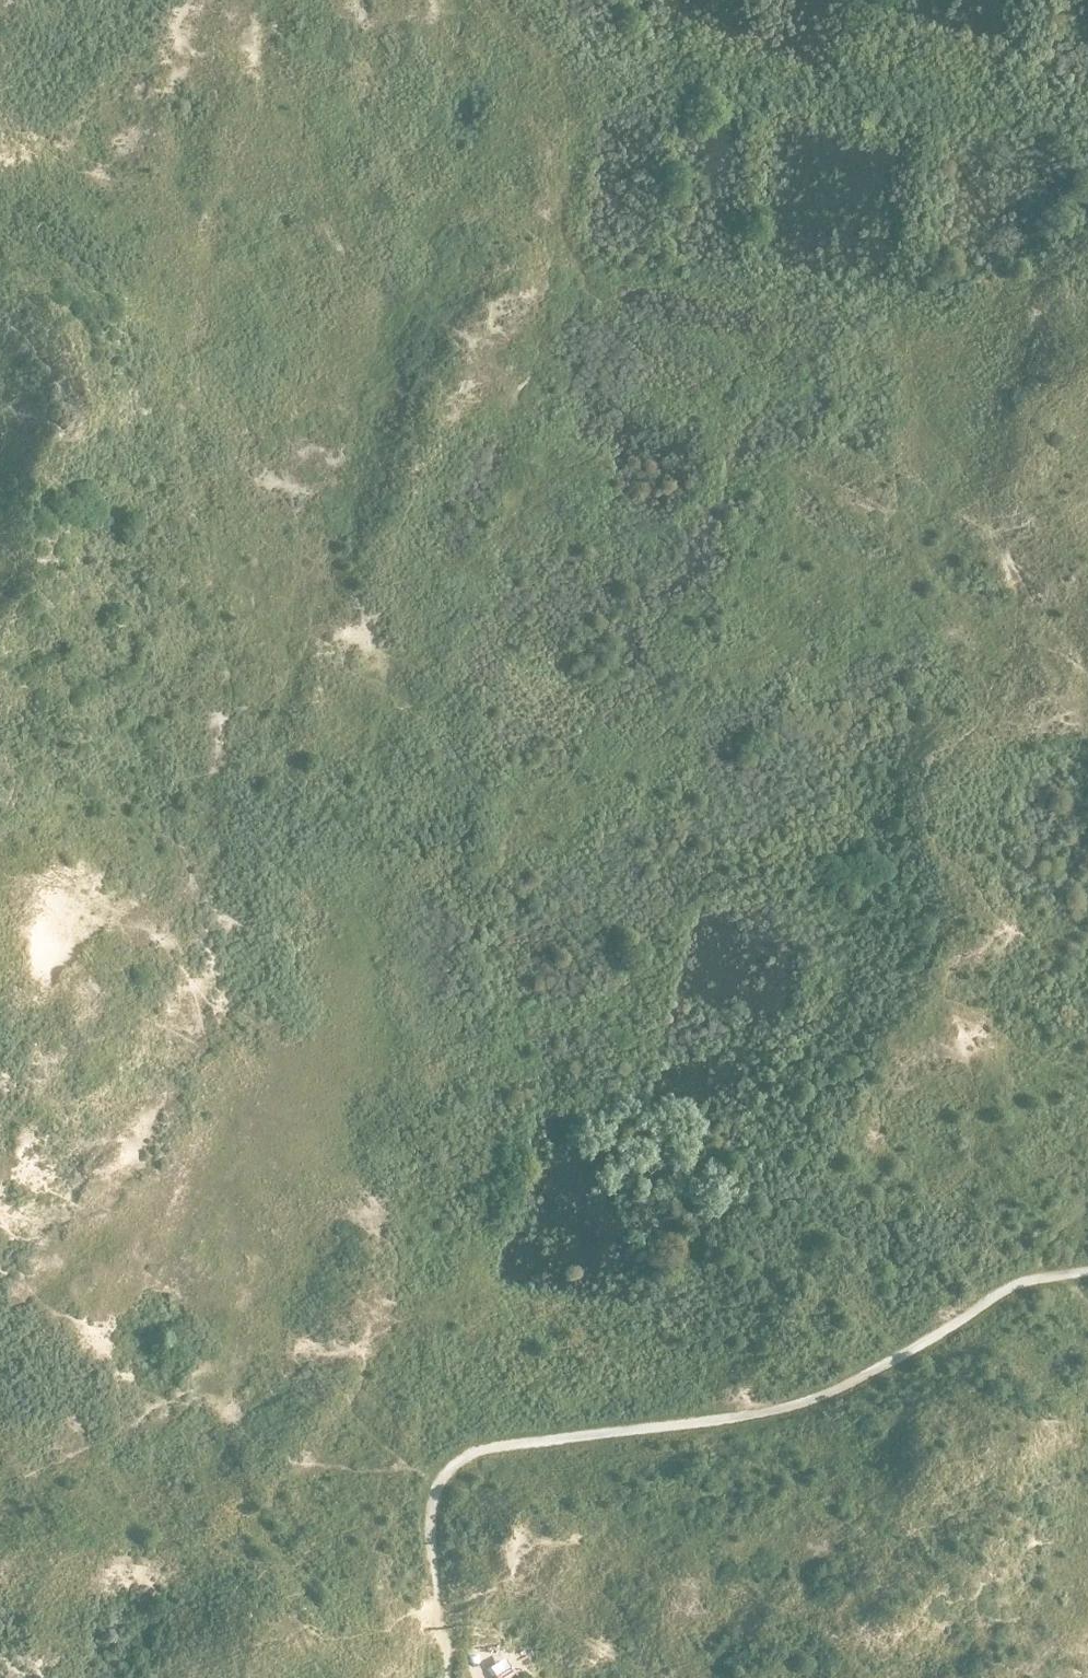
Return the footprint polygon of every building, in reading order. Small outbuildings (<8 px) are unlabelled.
[(478,1674),(491,1673),(490,1658),(476,1659),(478,1674)]
